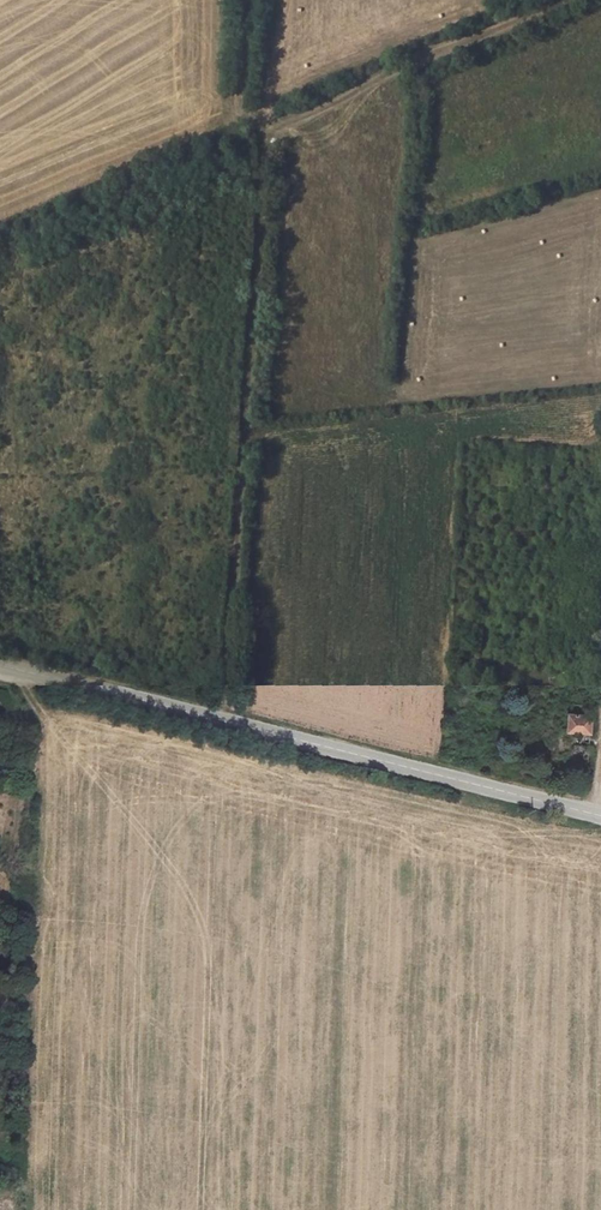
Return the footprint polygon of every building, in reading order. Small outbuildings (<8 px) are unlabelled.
[(589,748),(593,705),(572,703),(568,747),(589,748)]
